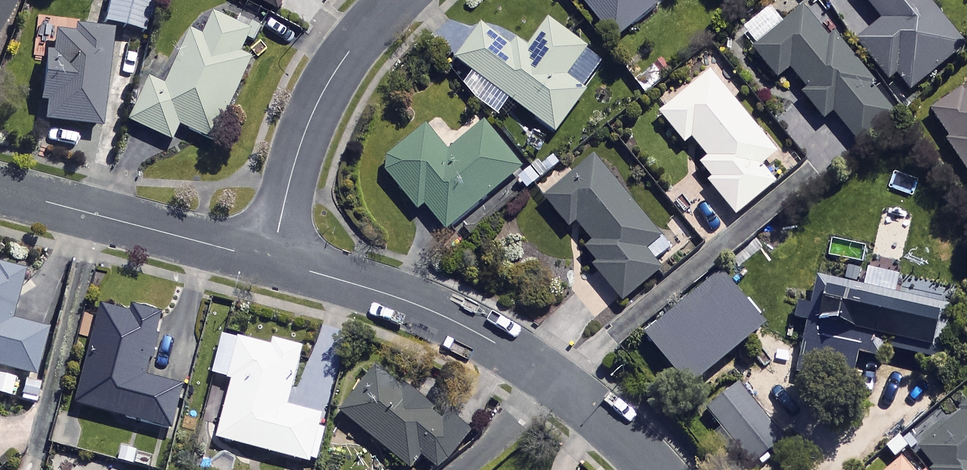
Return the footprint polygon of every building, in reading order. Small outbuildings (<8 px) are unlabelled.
[(21,0),(0,0),(0,36),(21,0)] [(103,25),(146,36),(156,0),(110,0),(103,25)] [(282,12),(288,0),(256,0),(282,12)] [(618,42),(662,7),(656,0),(584,0),(618,42)] [(887,26),(862,44),(893,85),(903,78),(913,93),(966,53),(928,0),(867,0),(887,26)] [(833,43),(808,13),(758,54),(781,82),(794,72),(811,92),(806,97),(828,124),(837,116),(863,148),(901,117),(838,40),(833,43)] [(255,34),(214,16),(205,37),(196,34),(172,91),(155,84),(136,127),(178,144),(185,129),(220,144),(255,63),(245,58),(255,34)] [(592,54),(551,23),(525,59),(486,30),(461,64),(558,136),(590,94),(572,81),(592,54)] [(113,40),(54,35),(46,126),(105,131),(113,40)] [(712,161),(703,168),(715,182),(712,185),(739,219),(779,187),(764,168),(779,156),(715,77),(664,117),(688,147),(695,141),(712,161)] [(933,118),(966,168),(966,95),(933,118)] [(527,172),(490,127),(453,158),(430,131),(385,169),(423,214),(429,209),(451,235),(527,172)] [(664,239),(599,161),(573,183),(562,170),(539,189),(574,231),(581,226),(597,245),(585,255),(627,306),(666,273),(648,252),(664,239)] [(0,272),(0,369),(38,379),(49,333),(12,324),(23,278),(0,272)] [(769,331),(724,277),(650,339),(695,393),(769,331)] [(943,364),(955,313),(820,283),(812,316),(796,312),(788,346),(806,350),(800,378),(851,390),(859,358),(889,365),(892,352),(943,364)] [(136,319),(107,311),(81,408),(175,433),(186,391),(149,381),(165,319),(137,312),(136,319)] [(276,351),(243,342),(232,383),(237,385),(222,441),(317,467),(329,420),(292,410),(307,352),(278,344),(276,351)] [(382,370),(345,415),(411,469),(415,469),(425,458),(439,469),(443,469),(474,432),(456,417),(449,425),(382,370)] [(787,444),(743,388),(711,413),(755,469),(787,444)] [(918,454),(931,469),(966,469),(966,414),(918,454)] [(889,450),(899,462),(890,469),(922,469),(898,442),(889,450)]
